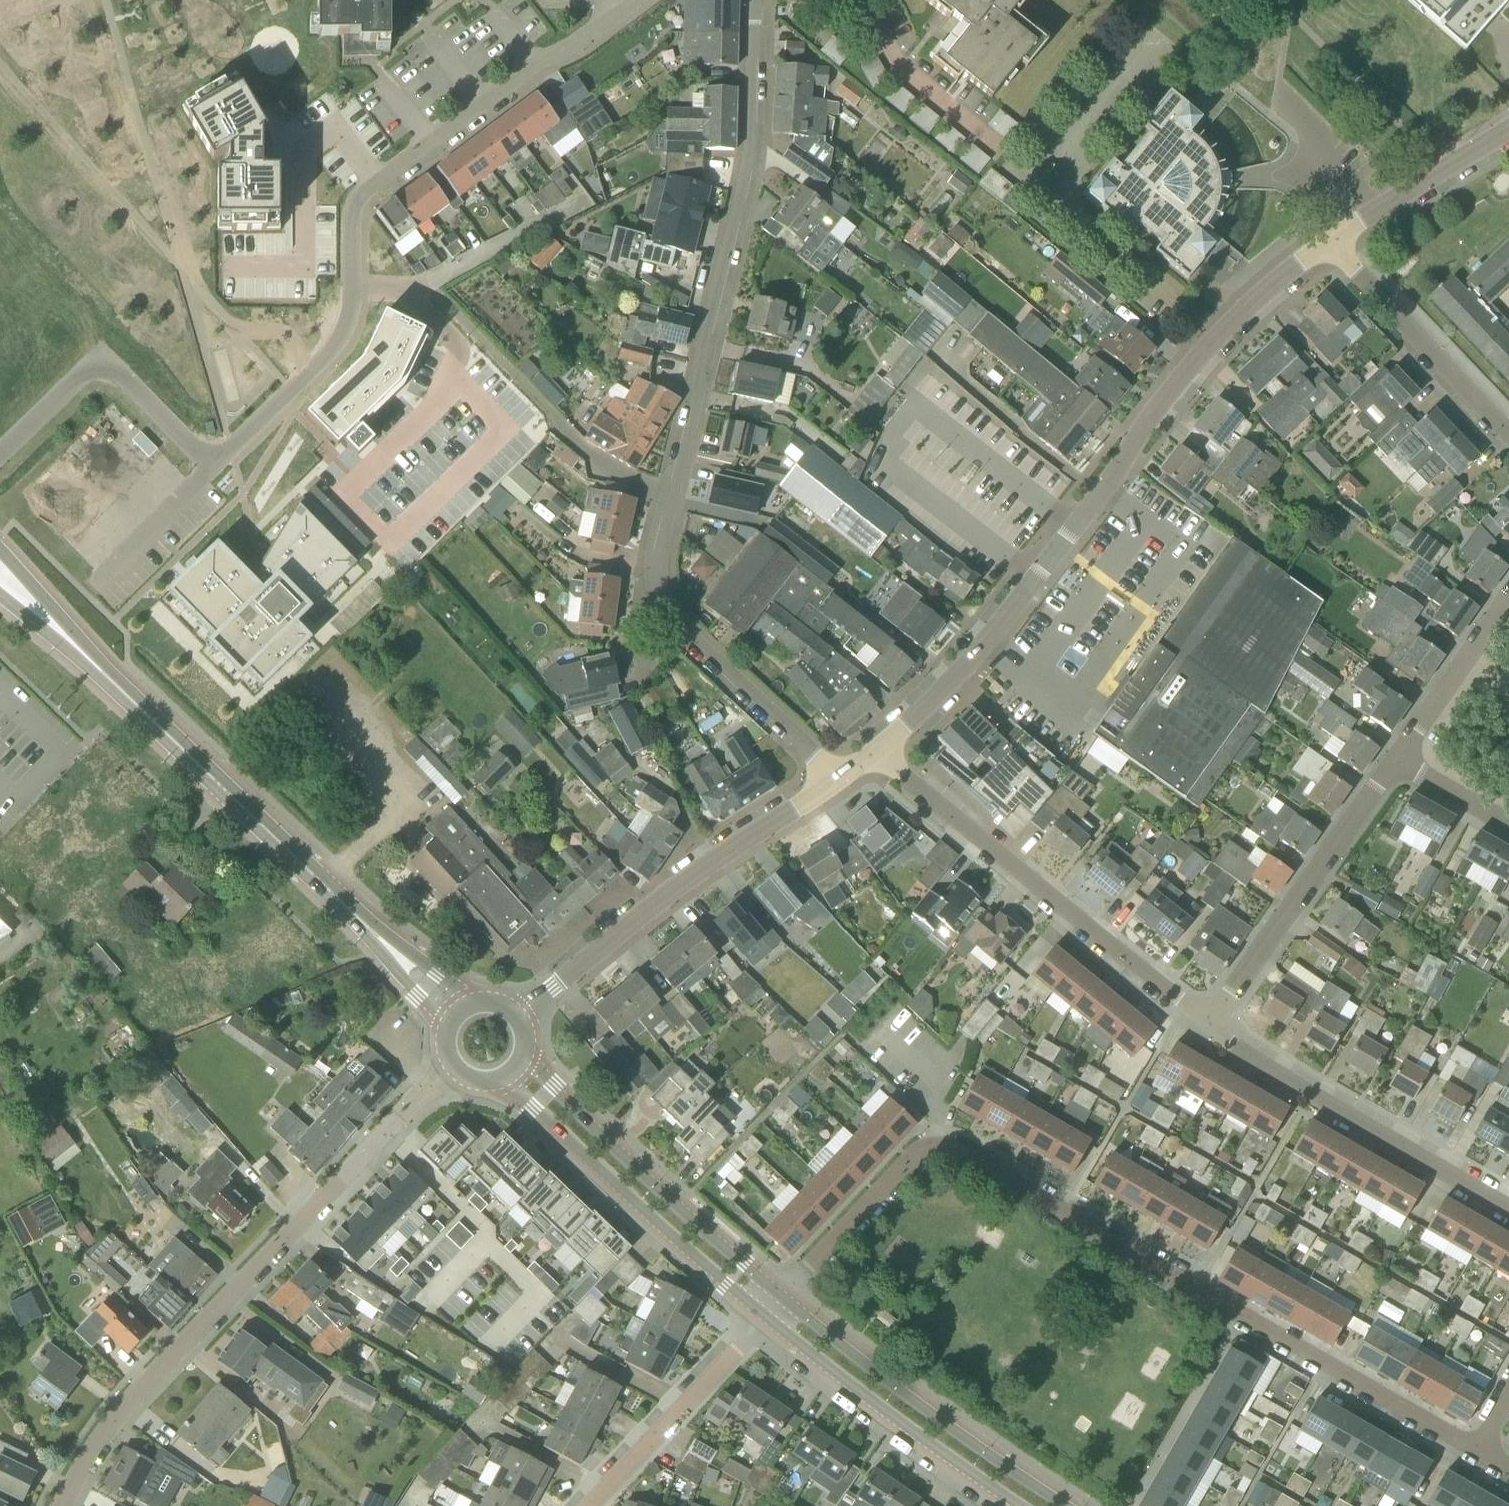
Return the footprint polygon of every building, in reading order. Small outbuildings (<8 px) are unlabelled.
[(318,36),(348,36),(348,52),(362,52),(376,52),(390,52),(390,0),(318,0),(318,36)] [(948,19),(941,28),(951,36),(932,60),(957,81),(962,75),(991,99),(1020,63),(1027,68),(1047,42),(1012,14),(1014,10),(1018,13),(1028,0),(924,0),(948,19)] [(1466,47),(1507,0),(1412,0),(1466,47)] [(685,2),(684,34),(738,35),(739,3),(705,2),(705,3),(685,2)] [(737,66),(738,35),(684,34),(684,64),(704,65),(737,66)] [(786,42),(785,55),(804,57),(805,45),(786,42)] [(878,59),(861,66),(866,78),(883,70),(878,59)] [(813,87),(828,88),(830,69),(778,65),(774,117),(791,118),(792,107),(810,107),(810,112),(825,114),(827,115),(838,116),(839,103),(828,102),(828,101),(812,99),(813,87)] [(236,78),(194,102),(201,113),(189,119),(214,163),(230,153),(230,170),(219,170),(219,220),(232,220),(232,232),(281,232),(281,170),(271,170),(271,148),(263,148),(263,134),(267,131),(236,78)] [(858,108),(867,97),(844,80),(834,93),(854,108),(856,106),(858,108)] [(902,113),(914,97),(896,83),(884,98),(902,113)] [(564,90),(558,94),(568,109),(582,98),(572,84),(564,90)] [(736,111),(737,89),(704,88),(703,110),(666,109),(666,119),(719,121),(719,112),(736,111)] [(1219,178),(1218,175),(1218,173),(1216,166),(1212,158),(1208,152),(1203,145),(1197,140),(1189,134),(1201,120),(1187,108),(1188,107),(1170,92),(1142,125),(1150,131),(1121,167),(1113,161),(1098,179),(1099,180),(1087,194),(1102,206),(1101,207),(1119,222),(1125,214),(1161,244),(1181,220),(1199,235),(1206,227),(1210,220),(1214,213),(1217,205),(1219,198),(1220,190),(1220,185),(1219,183),(1219,178)] [(537,93),(520,106),(542,136),(551,148),(568,136),(577,129),(576,127),(567,113),(560,102),(549,110),(537,93)] [(922,104),(910,118),(925,131),(937,118),(922,104)] [(542,136),(520,106),(504,118),(526,148),(542,136)] [(796,136),(795,149),(806,157),(815,145),(816,138),(824,138),(827,115),(825,114),(810,112),(810,107),(792,107),(791,118),(774,117),(773,134),(796,136)] [(586,144),(594,139),(614,126),(603,110),(583,123),(576,127),(577,129),(586,144)] [(987,127),(1007,137),(1016,120),(996,110),(987,127)] [(736,128),(736,111),(719,112),(719,121),(666,119),(666,132),(665,132),(665,155),(665,177),(668,178),(668,177),(703,185),(703,178),(704,178),(704,175),(703,175),(704,150),(736,151),(736,128)] [(526,148),(504,118),(487,131),(509,160),(519,153),(525,162),(533,157),(526,148)] [(509,160),(487,131),(470,144),(492,173),(509,160)] [(492,173),(470,144),(454,156),(476,185),(492,173)] [(959,160),(978,173),(989,158),(970,144),(959,160)] [(476,185),(454,156),(437,169),(449,185),(439,192),(449,205),(453,211),(463,204),(459,198),(476,185)] [(812,161),(802,173),(821,188),(830,176),(812,161)] [(548,178),(552,183),(564,199),(572,193),(563,181),(568,177),(561,168),(548,178)] [(427,176),(410,189),(432,218),(449,205),(439,192),(427,176)] [(668,177),(668,178),(667,181),(653,238),(615,228),(605,264),(633,279),(638,261),(671,269),(676,250),(693,254),(710,187),(703,185),(668,177)] [(788,204),(829,236),(843,218),(801,187),(788,204)] [(432,218),(410,189),(394,201),(416,230),(432,218)] [(546,193),(538,199),(547,211),(556,207),(546,193)] [(842,215),(848,205),(835,197),(829,208),(842,215)] [(531,205),(539,215),(545,210),(538,200),(531,205)] [(416,230),(394,201),(376,214),(399,243),(416,230)] [(829,236),(788,204),(774,222),(782,228),(774,239),(797,256),(805,247),(815,254),(829,236)] [(502,220),(510,230),(516,225),(509,215),(502,220)] [(1181,220),(1161,244),(1155,252),(1188,280),(1203,262),(1201,260),(1213,246),(1199,235),(1181,220)] [(1508,246),(1503,240),(1505,238),(1504,237),(1488,252),(1489,253),(1492,251),(1497,256),(1485,268),(1478,275),(1465,287),(1454,276),(1432,298),(1508,380),(1508,322),(1492,304),(1508,288),(1508,245),(1508,246)] [(458,240),(452,244),(459,254),(465,249),(458,240)] [(459,254),(452,244),(445,249),(453,259),(459,254)] [(537,247),(526,260),(541,271),(551,258),(537,247)] [(1110,293),(1077,266),(1060,252),(1048,267),(1098,307),(1110,293)] [(433,254),(424,261),(430,270),(441,264),(433,254)] [(916,273),(925,262),(915,255),(911,261),(910,269),(916,273)] [(505,256),(494,268),(504,277),(515,265),(505,256)] [(952,320),(970,299),(939,273),(921,295),(952,320)] [(1308,319),(1297,329),(1331,364),(1340,355),(1338,353),(1348,343),(1341,335),(1353,324),(1347,318),(1324,293),(1302,313),(1308,319)] [(756,299),(748,331),(778,338),(778,337),(789,340),(796,311),(784,308),(785,306),(756,299)] [(1083,444),(1110,412),(1073,381),(1072,383),(1029,347),(1012,333),(970,299),(952,320),(969,334),(968,337),(982,348),(1051,405),(1050,407),(1060,416),(1059,417),(1065,423),(1061,427),(1083,444)] [(623,343),(643,348),(646,336),(652,338),(685,347),(693,318),(659,310),(658,317),(640,312),(638,319),(626,316),(619,342),(623,343)] [(400,385),(425,332),(386,313),(379,327),(384,330),(379,340),(374,337),(368,350),(373,352),(369,362),(364,359),(356,367),(360,371),(352,379),(348,375),(336,386),(340,391),(333,398),(329,394),(328,394),(307,415),(338,446),(343,441),(358,456),(373,441),(358,426),(400,385)] [(1029,347),(1045,328),(1029,313),(1012,333),(1029,347)] [(1114,317),(1114,318),(1093,342),(1118,362),(1133,375),(1154,349),(1139,337),(1123,325),(1114,317)] [(1277,337),(1255,358),(1300,405),(1314,391),(1300,376),(1307,370),(1296,359),(1296,358),(1277,337)] [(654,352),(643,348),(623,343),(619,359),(650,367),(654,352)] [(896,389),(895,389),(922,355),(909,345),(883,379),(878,376),(850,412),(868,425),(896,389)] [(1073,381),(1110,412),(1130,388),(1092,358),(1073,381)] [(1302,407),(1300,405),(1255,358),(1237,376),(1256,397),(1265,388),(1274,398),(1257,414),(1275,433),(1302,407)] [(734,395),(789,407),(795,376),(740,363),(734,395)] [(1396,369),(1389,375),(1382,368),(1348,400),(1362,414),(1373,404),(1387,420),(1400,408),(1402,410),(1419,393),(1416,390),(1416,386),(1412,382),(1408,382),(1396,369)] [(1350,374),(1338,386),(1349,397),(1361,385),(1350,374)] [(680,399),(650,385),(637,378),(623,402),(635,409),(636,409),(663,427),(680,399)] [(1335,409),(1347,398),(1327,378),(1315,389),(1335,409)] [(1245,421),(1242,419),(1243,418),(1217,398),(1194,428),(1219,449),(1221,447),(1230,454),(1221,465),(1255,493),(1258,495),(1281,465),(1266,453),(1264,455),(1243,439),(1253,427),(1254,427),(1259,422),(1251,413),(1245,421)] [(1050,407),(1030,431),(1067,463),(1083,444),(1061,427),(1065,423),(1059,417),(1060,416),(1050,407)] [(636,471),(663,427),(636,409),(635,409),(623,429),(599,414),(584,438),(608,453),(636,471)] [(1400,423),(1391,432),(1376,446),(1387,458),(1398,447),(1409,458),(1405,463),(1415,473),(1457,433),(1434,409),(1413,428),(1411,426),(1405,432),(1400,426),(1400,424),(1400,423)] [(720,453),(748,459),(755,428),(727,422),(720,453)] [(1367,437),(1376,446),(1391,432),(1382,423),(1367,437)] [(874,436),(863,427),(848,446),(860,455),(874,436)] [(1479,457),(1457,433),(1415,473),(1427,485),(1447,466),(1458,478),(1479,457)] [(786,454),(797,463),(809,448),(798,439),(786,454)] [(1302,454),(1329,482),(1343,468),(1316,440),(1302,454)] [(550,454),(572,468),(580,456),(558,442),(550,454)] [(856,482),(864,464),(857,460),(848,472),(846,475),(810,447),(809,448),(797,463),(791,471),(780,484),(779,485),(825,522),(870,558),(871,558),(893,529),(901,535),(909,525),(904,521),(856,482)] [(1245,504),(1255,493),(1221,465),(1213,474),(1201,465),(1179,447),(1160,471),(1194,499),(1210,479),(1231,496),(1232,495),(1236,499),(1245,504)] [(841,466),(848,472),(857,460),(850,455),(841,466)] [(780,484),(791,471),(756,463),(753,477),(780,484)] [(502,485),(516,498),(524,506),(537,492),(514,472),(502,485)] [(1352,499),(1363,489),(1347,473),(1337,483),(1352,499)] [(709,504),(756,515),(762,487),(715,477),(709,504)] [(1452,479),(1425,504),(1436,516),(1463,491),(1452,479)] [(550,523),(568,502),(546,484),(529,505),(550,523)] [(627,489),(606,484),(598,516),(629,524),(635,500),(625,497),(627,489)] [(482,507),(502,526),(508,520),(503,514),(514,501),(498,485),(488,495),(492,498),(482,507)] [(1508,516),(1508,493),(1508,492),(1497,503),(1508,516)] [(215,547),(202,560),(198,565),(193,560),(185,568),(190,573),(186,576),(169,593),(215,639),(210,644),(242,676),(247,672),(262,687),(279,671),(311,640),(295,624),(356,564),(320,525),(322,523),(303,497),(286,514),(292,519),(286,528),(283,527),(281,527),(278,529),(275,531),(274,534),(274,538),(276,540),(278,542),(271,553),(254,581),(218,545),(215,547)] [(489,516),(481,508),(480,507),(464,524),(473,532),(489,516)] [(1492,539),(1501,531),(1495,523),(1487,515),(1478,523),(1481,527),(1492,539)] [(624,548),(629,524),(598,516),(591,549),(612,554),(614,545),(624,548)] [(798,564),(817,579),(831,562),(774,519),(761,536),(798,564)] [(963,601),(979,579),(909,525),(901,535),(907,540),(895,557),(922,578),(927,572),(939,581),(937,583),(948,591),(945,595),(956,604),(960,598),(963,601)] [(1420,531),(1404,546),(1404,547),(1418,557),(1434,568),(1447,550),(1420,531)] [(797,565),(760,536),(706,604),(744,634),(770,601),(797,565)] [(1312,622),(1323,603),(1258,556),(1231,538),(1092,733),(1128,759),(1184,798),(1183,798),(1198,809),(1233,759),(1250,736),(1253,732),(1263,717),(1264,716),(1275,695),(1286,672),(1311,625),(1312,622)] [(1487,594),(1507,568),(1485,551),(1484,553),(1474,545),(1464,557),(1475,565),(1465,578),(1487,594)] [(1434,568),(1418,557),(1402,580),(1419,591),(1431,599),(1432,597),(1443,605),(1433,620),(1457,637),(1477,609),(1453,592),(1452,594),(1441,586),(1442,585),(1430,576),(1434,568)] [(770,601),(771,603),(793,620),(809,599),(820,608),(817,612),(851,640),(844,648),(869,669),(868,671),(893,692),(897,692),(921,664),(921,661),(917,658),(918,657),(856,608),(834,591),(834,592),(833,591),(817,579),(798,564),(797,565),(770,601)] [(588,566),(586,583),(570,581),(568,593),(573,599),(584,600),(615,604),(618,579),(609,578),(610,569),(588,566)] [(925,599),(905,582),(877,614),(921,648),(932,634),(936,637),(945,626),(920,605),(925,599)] [(512,583),(498,589),(502,601),(517,595),(512,583)] [(1421,629),(1412,622),(1381,601),(1389,590),(1381,584),(1373,595),(1379,599),(1360,625),(1376,636),(1376,635),(1394,647),(1397,644),(1408,652),(1399,665),(1396,670),(1412,681),(1415,677),(1425,683),(1444,656),(1416,637),(1421,629)] [(1389,590),(1381,601),(1412,622),(1422,608),(1392,587),(1391,588),(1390,587),(1389,590)] [(580,633),(602,635),(603,627),(612,628),(615,604),(584,600),(580,633)] [(787,674),(806,696),(820,712),(819,713),(840,736),(841,735),(850,736),(866,722),(874,715),(875,706),(876,705),(867,694),(876,686),(832,650),(793,620),(771,603),(756,625),(803,660),(787,674)] [(1311,625),(1286,672),(1307,687),(1326,701),(1339,682),(1308,661),(1314,652),(1315,653),(1325,638),(1326,636),(1311,625)] [(582,663),(559,668),(555,664),(540,678),(555,695),(556,697),(576,693),(589,689),(619,682),(612,655),(582,662),(582,663)] [(1368,697),(1369,697),(1380,704),(1370,718),(1390,733),(1409,705),(1379,684),(1381,681),(1364,669),(1352,686),(1368,697)] [(677,672),(666,679),(677,697),(689,689),(677,672)] [(666,679),(647,692),(647,693),(658,710),(677,697),(666,679)] [(1323,747),(1360,775),(1378,749),(1355,732),(1354,733),(1350,730),(1356,722),(1326,701),(1311,722),(1331,736),(1323,747)] [(627,704),(608,714),(624,746),(643,736),(627,704)] [(978,755),(985,762),(989,759),(996,765),(996,766),(1012,750),(1003,741),(994,732),(995,729),(988,722),(985,723),(970,708),(938,740),(938,741),(939,742),(945,748),(934,759),(933,758),(932,759),(940,766),(953,779),(978,755)] [(494,725),(525,758),(542,742),(511,709),(494,725)] [(1007,819),(1012,813),(1027,826),(1045,805),(1044,805),(1061,785),(1082,802),(1094,787),(1055,761),(1056,759),(1016,726),(1003,741),(1012,750),(996,766),(996,765),(981,781),(973,773),(985,762),(978,755),(953,779),(992,817),(993,816),(992,815),(995,811),(1007,821),(1008,820),(1007,819)] [(740,810),(775,788),(767,775),(769,773),(771,768),(766,760),(760,759),(757,761),(740,735),(726,744),(743,770),(728,780),(725,782),(734,796),(732,797),(740,810)] [(416,763),(456,805),(469,793),(430,751),(429,752),(415,738),(404,748),(417,762),(416,763)] [(592,756),(608,777),(615,786),(632,773),(610,743),(592,756)] [(565,755),(596,790),(609,779),(578,744),(565,755)] [(1302,778),(1289,797),(1304,808),(1309,801),(1331,817),(1350,790),(1328,774),(1334,766),(1308,747),(1291,770),(1302,778)] [(498,752),(471,779),(488,797),(516,770),(498,752)] [(722,821),(740,810),(732,797),(734,796),(725,782),(728,780),(711,754),(700,761),(699,761),(685,770),(701,797),(701,798),(715,820),(714,821),(722,822),(722,821)] [(634,803),(642,808),(640,811),(652,819),(655,816),(671,827),(671,826),(679,815),(676,804),(635,777),(624,793),(636,801),(634,803)] [(1044,805),(1045,805),(1061,819),(1044,840),(1069,861),(1087,839),(1086,838),(1094,828),(1083,818),(1090,809),(1082,802),(1061,785),(1044,805)] [(1406,826),(1419,833),(1434,807),(1412,794),(1389,835),(1398,840),(1406,826)] [(1303,856),(1319,833),(1296,816),(1297,815),(1282,805),(1275,815),(1263,807),(1247,830),(1273,848),(1279,838),(1280,839),(1279,840),(1303,856)] [(518,883),(510,875),(466,826),(449,807),(425,829),(435,840),(417,856),(417,868),(440,893),(451,894),(454,892),(487,929),(484,931),(492,940),(495,937),(508,951),(523,938),(528,943),(538,943),(547,935),(508,892),(518,883)] [(1455,819),(1434,807),(1419,833),(1432,841),(1424,855),(1432,859),(1455,819)] [(850,841),(849,841),(853,845),(869,866),(876,876),(877,875),(877,874),(891,863),(880,849),(894,837),(905,846),(915,834),(916,835),(917,834),(886,809),(885,810),(886,810),(880,818),(867,808),(848,823),(858,835),(851,841),(850,841)] [(682,834),(671,826),(671,827),(655,816),(652,819),(640,811),(627,831),(666,858),(682,834)] [(602,843),(622,865),(649,883),(666,858),(627,831),(618,844),(606,836),(602,843)] [(1159,863),(1169,850),(1175,842),(1162,832),(1151,847),(1143,841),(1138,848),(1130,856),(1115,844),(1111,843),(1105,849),(1108,853),(1107,854),(1102,850),(1091,863),(1095,867),(1087,877),(1114,898),(1130,878),(1140,886),(1144,880),(1146,881),(1159,863)] [(1479,832),(1456,873),(1465,878),(1473,864),(1485,871),(1500,844),(1479,832)] [(1178,839),(1175,842),(1169,850),(1184,863),(1177,872),(1191,883),(1207,862),(1178,839)] [(1213,864),(1236,881),(1244,887),(1250,877),(1252,879),(1275,896),(1291,873),(1268,856),(1259,869),(1246,860),(1249,856),(1228,842),(1213,864)] [(825,844),(799,860),(822,895),(858,873),(869,866),(853,845),(834,857),(825,844)] [(1500,844),(1485,871),(1498,878),(1490,893),(1498,897),(1508,879),(1508,849),(1500,844)] [(583,863),(575,854),(568,847),(559,855),(580,879),(581,878),(597,894),(619,874),(597,850),(583,863)] [(596,895),(597,894),(581,878),(580,879),(573,885),(566,878),(553,890),(526,860),(510,875),(518,883),(508,892),(547,935),(549,937),(595,895),(596,895)] [(929,892),(945,873),(932,863),(917,881),(929,892)] [(1200,902),(1214,911),(1217,906),(1229,889),(1230,889),(1236,881),(1213,864),(1211,863),(1203,874),(1213,882),(1200,902)] [(175,925),(202,898),(182,878),(185,874),(175,864),(160,879),(145,864),(125,884),(141,900),(145,896),(175,925)] [(1426,866),(1411,893),(1423,900),(1439,873),(1426,866)] [(1451,880),(1439,874),(1430,891),(1441,898),(1451,880)] [(815,931),(832,917),(798,881),(786,891),(774,876),(754,893),(780,925),(791,915),(815,931)] [(1134,915),(1154,930),(1172,906),(1162,898),(1172,886),(1162,878),(1147,899),(1134,915)] [(930,892),(912,914),(933,931),(940,922),(954,934),(982,900),(957,880),(940,900),(930,892)] [(1381,899),(1354,884),(1347,895),(1375,910),(1381,899)] [(1345,942),(1352,933),(1370,946),(1380,931),(1362,918),(1337,901),(1321,924),(1345,942)] [(1182,913),(1172,906),(1154,930),(1173,946),(1185,930),(1201,909),(1191,902),(1182,913)] [(780,942),(753,909),(743,918),(732,905),(713,921),(741,955),(760,940),(769,951),(780,942)] [(1251,929),(1217,906),(1214,911),(1191,944),(1202,951),(1194,963),(1217,979),(1234,955),(1233,954),(1251,929)] [(987,910),(974,925),(965,936),(998,965),(1023,935),(1000,915),(997,918),(987,910)] [(1492,934),(1506,942),(1508,936),(1508,914),(1505,911),(1492,934)] [(1480,953),(1496,925),(1484,918),(1469,947),(1480,953)] [(13,933),(0,921),(0,941),(13,933)] [(672,946),(694,972),(701,981),(711,972),(704,964),(715,955),(693,928),(672,946)] [(1344,952),(1315,933),(1308,942),(1337,962),(1344,952)] [(80,959),(86,966),(104,987),(120,973),(96,945),(80,959)] [(694,972),(672,946),(651,963),(673,989),(694,972)] [(1054,947),(1042,963),(1031,976),(1051,992),(1075,964),(1054,947)] [(716,961),(732,982),(728,985),(742,1003),(762,988),(744,972),(741,974),(726,954),(716,961)] [(1396,981),(1428,998),(1433,988),(1446,965),(1426,955),(1416,974),(1403,967),(1396,981)] [(1359,978),(1365,967),(1350,957),(1343,968),(1359,978)] [(1294,963),(1287,973),(1278,987),(1277,986),(1262,1011),(1286,1026),(1291,1018),(1301,1025),(1310,1010),(1327,983),(1325,982),(1324,983),(1294,963)] [(1095,980),(1075,964),(1051,992),(1072,1009),(1095,980)] [(636,976),(615,993),(646,1031),(646,1030),(648,1032),(666,1017),(676,1029),(686,1020),(670,1001),(660,1008),(656,1004),(658,1003),(649,991),(636,976)] [(1115,997),(1095,980),(1072,1009),(1092,1025),(1115,997)] [(1349,997),(1327,983),(1310,1010),(1319,1016),(1305,1038),(1329,1052),(1345,1028),(1335,1021),(1349,997)] [(864,997),(852,984),(840,994),(854,1006),(864,997)] [(1443,993),(1433,988),(1428,998),(1438,1003),(1443,993)] [(929,999),(920,991),(907,1007),(922,1020),(930,1011),(929,999)] [(680,992),(670,1001),(686,1020),(696,1013),(680,992)] [(646,1031),(615,993),(595,1010),(617,1037),(627,1028),(635,1039),(646,1031)] [(1112,1042),(1135,1014),(1115,997),(1092,1025),(1112,1042)] [(985,1000),(972,1016),(993,1033),(996,1029),(1016,1042),(1024,1031),(1007,1016),(1003,1021),(995,1014),(998,1011),(985,1000)] [(1351,1035),(1360,1040),(1347,1063),(1371,1077),(1386,1052),(1373,1045),(1381,1031),(1379,1030),(1385,1020),(1381,1019),(1384,1014),(1369,1005),(1351,1035)] [(779,1027),(790,1016),(779,1006),(769,1017),(779,1027)] [(1156,1030),(1135,1014),(1112,1042),(1117,1046),(1132,1058),(1156,1030)] [(959,1031),(972,1042),(974,1039),(982,1046),(993,1033),(972,1016),(959,1031)] [(831,1031),(815,1018),(804,1029),(825,1048),(835,1037),(830,1033),(831,1031)] [(1393,1058),(1402,1063),(1389,1087),(1413,1100),(1427,1075),(1414,1068),(1422,1055),(1431,1038),(1410,1026),(1393,1058)] [(630,1097),(644,1086),(613,1049),(614,1048),(606,1039),(592,1050),(592,1051),(630,1097)] [(1035,1054),(1044,1059),(1052,1045),(1044,1039),(1035,1054)] [(260,1058),(290,1079),(302,1062),(271,1041),(260,1058)] [(659,1073),(644,1055),(639,1059),(636,1056),(624,1041),(614,1048),(613,1049),(644,1086),(659,1073)] [(1180,1088),(1198,1057),(1175,1044),(1157,1075),(1180,1088)] [(1061,1050),(1052,1045),(1044,1059),(1052,1064),(1061,1050)] [(1436,1079),(1445,1084),(1430,1111),(1455,1125),(1471,1097),(1458,1089),(1469,1071),(1468,1071),(1475,1058),(1455,1046),(1436,1079)] [(344,1069),(333,1081),(371,1115),(393,1091),(379,1078),(390,1067),(369,1048),(358,1061),(352,1061),(345,1070),(344,1069)] [(1507,1058),(1492,1082),(1504,1089),(1508,1080),(1508,1055),(1507,1058)] [(1203,1101),(1221,1070),(1198,1057),(1180,1088),(1203,1101)] [(815,1067),(827,1078),(833,1071),(822,1060),(815,1067)] [(1026,1076),(1035,1081),(1043,1067),(1034,1062),(1026,1076)] [(1088,1085),(1096,1071),(1087,1066),(1079,1080),(1088,1085)] [(815,1067),(808,1074),(820,1086),(827,1078),(815,1067)] [(1065,1079),(1043,1067),(1035,1081),(1044,1086),(1047,1079),(1061,1087),(1065,1079)] [(691,1082),(678,1069),(664,1084),(651,1099),(678,1124),(707,1095),(715,1085),(701,1072),(691,1082)] [(1221,1070),(1203,1101),(1225,1115),(1243,1083),(1221,1070)] [(1088,1085),(1098,1090),(1106,1077),(1096,1071),(1088,1085)] [(959,1108),(982,1121),(1001,1089),(978,1075),(959,1108)] [(1021,1099),(1026,1091),(1005,1079),(1000,1087),(1021,1099)] [(1105,1079),(1099,1090),(1119,1101),(1125,1091),(1105,1079)] [(340,1149),(371,1115),(333,1081),(329,1086),(323,1081),(313,1093),(318,1098),(313,1103),(324,1113),(314,1125),(340,1149)] [(893,1096),(898,1090),(890,1083),(884,1089),(893,1096)] [(1248,1128),(1266,1096),(1243,1083),(1225,1115),(1248,1128)] [(1152,1091),(1141,1084),(1140,1084),(1128,1105),(1140,1112),(1152,1091)] [(1088,1092),(1079,1087),(1071,1101),(1080,1106),(1088,1092)] [(982,1121),(1004,1134),(1023,1102),(1001,1089),(982,1121)] [(1097,1097),(1088,1092),(1080,1106),(1089,1112),(1097,1097)] [(702,1165),(716,1151),(730,1136),(710,1117),(720,1107),(707,1095),(678,1124),(684,1130),(675,1140),(702,1165)] [(201,1135),(211,1127),(184,1096),(171,1108),(178,1116),(180,1114),(184,1120),(186,1118),(201,1135)] [(1271,1141),(1289,1109),(1266,1096),(1248,1128),(1271,1141)] [(1508,1122),(1508,1121),(1508,1103),(1496,1096),(1473,1135),(1494,1147),(1508,1122)] [(779,1105),(791,1116),(798,1109),(786,1097),(779,1105)] [(898,1143),(916,1124),(890,1099),(878,1112),(870,1105),(863,1112),(871,1119),(872,1118),(898,1143)] [(1004,1134),(1027,1147),(1046,1116),(1023,1102),(1004,1134)] [(779,1105),(772,1112),(784,1123),(791,1116),(779,1105)] [(1150,1120),(1159,1125),(1168,1111),(1158,1105),(1150,1120)] [(315,1176),(340,1149),(314,1125),(309,1130),(287,1110),(270,1128),(293,1148),(289,1152),(315,1176)] [(1175,1115),(1168,1111),(1159,1125),(1167,1130),(1175,1115)] [(1027,1147),(1050,1160),(1068,1129),(1046,1116),(1027,1147)] [(872,1118),(871,1119),(854,1138),(880,1163),(898,1143),(872,1118)] [(1314,1166),(1333,1134),(1310,1121),(1292,1153),(1314,1166)] [(1508,1156),(1508,1122),(1494,1147),(1508,1156)] [(460,1159),(470,1168),(471,1169),(487,1152),(474,1140),(475,1139),(461,1126),(450,1138),(441,1129),(418,1153),(442,1177),(460,1159)] [(1155,1131),(1146,1126),(1138,1140),(1147,1145),(1155,1131)] [(46,1166),(53,1174),(79,1153),(58,1127),(48,1134),(46,1132),(31,1145),(48,1165),(46,1166)] [(1091,1142),(1073,1132),(1068,1129),(1050,1160),(1073,1173),(1091,1142)] [(545,1175),(524,1155),(502,1134),(495,1141),(483,1130),(475,1139),(474,1140),(487,1152),(471,1169),(470,1168),(468,1170),(511,1212),(517,1207),(516,1206),(519,1203),(545,1175)] [(1155,1131),(1147,1145),(1155,1150),(1164,1136),(1155,1131)] [(1194,1146),(1203,1151),(1211,1137),(1203,1132),(1194,1146)] [(1333,1134),(1314,1166),(1337,1179),(1355,1147),(1333,1134)] [(743,1143),(756,1153),(762,1146),(750,1135),(743,1143)] [(1220,1142),(1211,1137),(1203,1151),(1212,1156),(1220,1142)] [(862,1182),(880,1163),(854,1138),(836,1157),(862,1182)] [(225,1139),(217,1148),(237,1167),(246,1157),(225,1139)] [(756,1153),(743,1143),(736,1150),(748,1161),(756,1153)] [(1360,1192),(1378,1160),(1355,1147),(1337,1179),(1360,1192)] [(250,1206),(229,1186),(233,1182),(228,1177),(236,1168),(223,1156),(213,1165),(200,1152),(199,1153),(195,1149),(184,1161),(189,1165),(188,1166),(201,1179),(209,1187),(196,1201),(206,1210),(209,1207),(234,1230),(248,1216),(244,1212),(250,1206)] [(1192,1171),(1200,1157),(1191,1152),(1183,1166),(1192,1171)] [(1134,1167),(1112,1154),(1093,1185),(1116,1198),(1134,1167)] [(1157,1180),(1144,1173),(1150,1163),(1140,1156),(1134,1167),(1116,1198),(1139,1212),(1157,1180)] [(844,1201),(862,1182),(836,1157),(818,1176),(844,1201)] [(1208,1162),(1200,1157),(1192,1171),(1201,1176),(1208,1162)] [(1239,1172),(1249,1177),(1257,1163),(1248,1158),(1239,1172)] [(162,1193),(183,1174),(169,1159),(149,1178),(162,1193)] [(1383,1205),(1401,1173),(1378,1160),(1360,1192),(1383,1205)] [(727,1162),(717,1174),(724,1181),(735,1169),(727,1162)] [(269,1163),(259,1171),(274,1187),(283,1178),(269,1163)] [(434,1193),(403,1164),(400,1168),(399,1166),(392,1173),(393,1175),(385,1183),(416,1213),(434,1193)] [(562,1187),(566,1184),(550,1169),(547,1172),(548,1173),(545,1175),(519,1203),(533,1217),(562,1187)] [(1424,1186),(1401,1173),(1383,1205),(1405,1218),(1424,1186)] [(711,1181),(721,1191),(727,1184),(724,1181),(717,1174),(711,1181)] [(1139,1212),(1162,1225),(1180,1193),(1179,1193),(1186,1182),(1173,1174),(1166,1185),(1157,1180),(1139,1212)] [(826,1220),(844,1201),(818,1176),(800,1195),(826,1220)] [(1238,1198),(1246,1183),(1236,1178),(1228,1192),(1238,1198)] [(150,1189),(142,1179),(131,1187),(139,1197),(150,1189)] [(426,1222),(416,1213),(385,1183),(382,1186),(381,1185),(374,1192),(376,1193),(367,1202),(398,1231),(408,1221),(418,1230),(426,1222)] [(732,1202),(733,1202),(740,1195),(728,1183),(727,1184),(721,1191),(720,1191),(732,1202)] [(1272,1184),(1264,1199),(1273,1204),(1282,1189),(1272,1184)] [(553,1228),(578,1201),(562,1187),(533,1217),(531,1220),(546,1235),(553,1228)] [(474,1207),(482,1199),(475,1193),(468,1201),(474,1207)] [(1162,1225),(1184,1238),(1203,1206),(1202,1206),(1180,1193),(1162,1225)] [(808,1239),(826,1220),(800,1195),(782,1214),(808,1239)] [(1209,1195),(1202,1206),(1203,1206),(1184,1238),(1207,1251),(1225,1219),(1231,1208),(1209,1195)] [(488,1205),(482,1199),(474,1207),(480,1213),(488,1205)] [(1426,1230),(1443,1240),(1449,1243),(1467,1212),(1444,1199),(1426,1230)] [(566,1240),(591,1214),(578,1201),(553,1228),(566,1240)] [(398,1231),(367,1202),(365,1204),(363,1203),(356,1210),(358,1211),(349,1220),(380,1250),(381,1249),(398,1231)] [(1262,1224),(1270,1209),(1261,1204),(1253,1219),(1262,1224)] [(1301,1220),(1310,1225),(1318,1211),(1309,1206),(1301,1220)] [(40,1233),(27,1208),(8,1219),(21,1243),(40,1233)] [(1318,1211),(1310,1225),(1319,1230),(1327,1216),(1318,1211)] [(583,1261),(612,1230),(593,1212),(591,1214),(566,1240),(564,1243),(583,1261)] [(1490,1225),(1467,1212),(1449,1243),(1472,1256),(1490,1225)] [(808,1239),(782,1214),(764,1233),(790,1258),(808,1239)] [(385,1253),(381,1249),(380,1250),(349,1220),(341,1229),(340,1228),(333,1235),(334,1236),(331,1239),(366,1273),(385,1253)] [(431,1227),(438,1235),(445,1229),(437,1221),(431,1227)] [(459,1223),(452,1229),(460,1236),(466,1230),(459,1223)] [(1290,1239),(1300,1245),(1308,1231),(1298,1225),(1290,1239)] [(1508,1244),(1508,1236),(1490,1225),(1472,1256),(1494,1269),(1508,1244)] [(87,1226),(76,1235),(69,1226),(53,1238),(59,1246),(70,1260),(97,1240),(87,1226)] [(436,1235),(428,1227),(420,1235),(428,1244),(436,1235)] [(460,1236),(452,1229),(446,1236),(453,1243),(460,1236)] [(474,1237),(466,1230),(460,1236),(467,1244),(474,1237)] [(631,1249),(612,1230),(583,1261),(602,1279),(610,1271),(627,1253),(631,1249)] [(1305,1254),(1315,1236),(1308,1231),(1300,1245),(1297,1249),(1305,1254)] [(1346,1245),(1355,1251),(1363,1236),(1355,1231),(1346,1245)] [(126,1282),(105,1264),(123,1244),(111,1234),(101,1245),(91,1250),(82,1260),(117,1291),(126,1282)] [(461,1250),(467,1244),(460,1236),(453,1243),(461,1250)] [(1363,1236),(1355,1251),(1364,1256),(1372,1242),(1363,1236)] [(511,1240),(504,1248),(510,1254),(518,1246),(511,1240)] [(1494,1269),(1508,1278),(1508,1244),(1494,1269)] [(397,1256),(390,1249),(385,1254),(392,1261),(397,1256)] [(1240,1294),(1258,1263),(1236,1250),(1217,1281),(1240,1294)] [(1335,1266),(1344,1271),(1352,1256),(1343,1251),(1335,1266)] [(636,1262),(627,1253),(610,1271),(619,1280),(636,1262)] [(217,1275),(194,1256),(169,1285),(191,1304),(217,1275)] [(1361,1261),(1352,1256),(1344,1271),(1352,1276),(1361,1261)] [(402,1258),(395,1264),(403,1272),(409,1265),(402,1258)] [(310,1262),(290,1282),(342,1331),(346,1328),(354,1319),(340,1304),(334,1304),(323,1294),(333,1283),(310,1262)] [(533,1276),(540,1268),(534,1262),(527,1270),(533,1276)] [(645,1270),(636,1262),(619,1280),(628,1288),(645,1270)] [(1240,1294),(1263,1307),(1281,1276),(1258,1263),(1240,1294)] [(403,1272),(395,1264),(389,1270),(397,1278),(403,1272)] [(547,1274),(540,1268),(533,1276),(539,1282),(547,1274)] [(1413,1284),(1422,1289),(1430,1275),(1421,1270),(1413,1284)] [(123,1311),(109,1298),(81,1271),(67,1284),(110,1325),(104,1331),(129,1354),(149,1334),(124,1310),(123,1311)] [(404,1305),(386,1293),(353,1272),(343,1288),(385,1315),(389,1311),(397,1316),(404,1305)] [(1439,1280),(1430,1275),(1422,1289),(1431,1294),(1439,1280)] [(1286,1321),(1304,1289),(1281,1276),(1263,1307),(1286,1321)] [(148,1310),(169,1329),(191,1304),(169,1285),(160,1277),(138,1300),(148,1309),(148,1310)] [(656,1303),(693,1324),(697,1316),(695,1315),(702,1302),(656,1278),(645,1298),(656,1303)] [(293,1324),(303,1315),(306,1317),(322,1331),(307,1347),(326,1361),(353,1334),(346,1328),(342,1331),(290,1282),(270,1303),(293,1324)] [(422,1290),(414,1282),(400,1297),(408,1305),(422,1290)] [(607,1293),(598,1284),(594,1288),(603,1297),(607,1293)] [(586,1296),(577,1288),(569,1297),(577,1305),(586,1296)] [(1286,1321),(1309,1334),(1327,1302),(1304,1289),(1286,1321)] [(1411,1289),(1411,1290),(1403,1304),(1411,1309),(1420,1294),(1411,1289)] [(55,1315),(43,1290),(26,1299),(38,1323),(55,1315)] [(572,1311),(581,1319),(600,1301),(590,1292),(572,1311)] [(1429,1300),(1420,1294),(1411,1309),(1420,1314),(1429,1300)] [(1458,1310),(1467,1315),(1475,1301),(1466,1296),(1458,1310)] [(609,1309),(600,1301),(581,1319),(590,1328),(609,1309)] [(1484,1306),(1475,1301),(1467,1315),(1476,1320),(1484,1306)] [(1349,1315),(1327,1302),(1309,1334),(1331,1347),(1349,1315)] [(645,1323),(681,1342),(687,1330),(689,1331),(693,1324),(656,1303),(645,1323)] [(901,1325),(888,1314),(883,1310),(876,1318),(895,1333),(901,1325)] [(1456,1335),(1464,1321),(1455,1316),(1447,1330),(1456,1335)] [(1473,1326),(1464,1321),(1456,1335),(1465,1340),(1473,1326)] [(681,1342),(645,1323),(635,1342),(676,1364),(680,1357),(674,1353),(681,1342)] [(1393,1340),(1392,1340),(1370,1327),(1352,1359),(1375,1372),(1393,1340)] [(240,1331),(218,1362),(247,1382),(253,1374),(274,1389),(275,1386),(301,1405),(318,1379),(272,1345),(268,1350),(240,1331)] [(624,1362),(660,1381),(666,1368),(672,1372),(676,1364),(635,1342),(627,1338),(620,1349),(629,1354),(624,1362)] [(1234,1351),(1230,1349),(1217,1371),(1249,1390),(1262,1367),(1261,1366),(1267,1355),(1240,1340),(1234,1351)] [(1375,1372),(1398,1385),(1416,1353),(1393,1340),(1375,1372)] [(1508,1349),(1508,1346),(1502,1342),(1493,1356),(1502,1361),(1508,1349)] [(80,1369),(80,1368),(49,1345),(34,1364),(45,1372),(31,1390),(57,1410),(77,1382),(68,1376),(76,1366),(80,1369)] [(523,1381),(526,1378),(544,1359),(535,1350),(514,1372),(523,1381)] [(1439,1366),(1416,1353),(1398,1385),(1421,1398),(1439,1366)] [(535,1386),(553,1367),(544,1359),(526,1378),(535,1386)] [(1421,1398),(1443,1411),(1461,1379),(1439,1366),(1421,1398)] [(621,1403),(614,1400),(621,1388),(586,1369),(576,1389),(617,1411),(621,1403)] [(1217,1371),(1204,1394),(1236,1412),(1249,1390),(1217,1371)] [(501,1403),(519,1385),(523,1381),(514,1372),(492,1395),(501,1403)] [(337,1390),(371,1408),(379,1392),(345,1374),(337,1390)] [(1484,1392),(1461,1379),(1443,1411),(1466,1424),(1484,1392)] [(1284,1392),(1298,1400),(1303,1391),(1289,1383),(1284,1392)] [(729,1411),(750,1425),(751,1426),(769,1398),(747,1384),(735,1401),(722,1392),(705,1417),(719,1426),(729,1411)] [(528,1394),(519,1385),(501,1403),(510,1412),(528,1394)] [(185,1425),(178,1434),(210,1460),(249,1412),(222,1389),(203,1411),(200,1408),(187,1423),(185,1421),(183,1424),(185,1425)] [(613,1418),(617,1411),(576,1389),(565,1408),(600,1427),(606,1415),(613,1418)] [(1191,1417),(1223,1435),(1236,1412),(1204,1394),(1191,1417)] [(765,1449),(772,1440),(791,1413),(769,1398),(751,1426),(750,1425),(743,1435),(765,1449)] [(1340,1411),(1318,1398),(1298,1431),(1321,1444),(1340,1411)] [(400,1425),(406,1413),(391,1406),(387,1414),(394,1418),(392,1421),(400,1425)] [(594,1438),(600,1427),(565,1408),(555,1428),(592,1447),(596,1450),(601,1442),(594,1438)] [(1363,1424),(1340,1411),(1321,1444),(1344,1457),(1363,1424)] [(1178,1439),(1210,1458),(1223,1435),(1191,1417),(1178,1439)] [(1267,1420),(1262,1428),(1276,1436),(1281,1428),(1267,1420)] [(801,1490),(815,1469),(833,1441),(824,1436),(827,1431),(816,1423),(813,1428),(812,1427),(792,1454),(803,1461),(789,1481),(801,1490)] [(1386,1438),(1363,1424),(1344,1457),(1367,1470),(1386,1438)] [(555,1428),(545,1447),(579,1466),(586,1454),(588,1455),(592,1447),(555,1428)] [(1257,1437),(1271,1445),(1276,1436),(1262,1428),(1257,1437)] [(448,1460),(452,1456),(470,1438),(460,1429),(439,1451),(448,1460)] [(479,1446),(470,1438),(452,1456),(461,1465),(468,1469),(475,1456),(471,1454),(479,1446)] [(1409,1451),(1386,1438),(1367,1470),(1390,1483),(1409,1451)] [(688,1450),(710,1463),(716,1451),(695,1439),(688,1450)] [(1178,1439),(1165,1462),(1197,1480),(1210,1458),(1178,1439)] [(5,1492),(23,1500),(26,1495),(28,1497),(36,1481),(33,1480),(36,1475),(18,1466),(24,1453),(0,1441),(0,1489),(5,1492)] [(502,1468),(543,1490),(553,1471),(513,1448),(498,1441),(488,1461),(502,1468)] [(855,1470),(848,1466),(855,1456),(833,1441),(815,1469),(835,1482),(834,1484),(842,1489),(855,1470)] [(198,1475),(161,1448),(154,1463),(127,1448),(107,1483),(148,1505),(167,1472),(192,1486),(198,1475)] [(681,1462),(703,1474),(710,1463),(688,1450),(681,1462)] [(427,1482),(444,1464),(448,1460),(439,1451),(417,1473),(427,1482)] [(1244,1460),(1258,1468),(1264,1459),(1249,1451),(1244,1460)] [(1431,1464),(1409,1451),(1390,1483),(1413,1496),(1431,1464)] [(720,1469),(744,1481),(749,1469),(726,1457),(720,1469)] [(743,1483),(756,1490),(768,1468),(756,1461),(743,1483)] [(675,1473),(692,1483),(696,1486),(703,1474),(681,1462),(675,1473)] [(1152,1485),(1184,1503),(1197,1480),(1165,1462),(1152,1485)] [(1243,1462),(1237,1474),(1250,1479),(1255,1467),(1243,1462)] [(427,1482),(434,1489),(436,1491),(453,1473),(444,1464),(427,1482)] [(502,1468),(491,1487),(525,1505),(532,1505),(536,1497),(539,1498),(543,1490),(502,1468)] [(707,1468),(703,1481),(714,1485),(718,1472),(707,1468)] [(768,1468),(756,1490),(768,1497),(780,1475),(768,1468)] [(837,1505),(884,1505),(898,1486),(889,1480),(890,1475),(880,1468),(877,1471),(876,1470),(857,1498),(847,1491),(837,1505)] [(1445,1472),(1426,1504),(1430,1505),(1456,1505),(1468,1485),(1445,1472)] [(269,1473),(259,1495),(279,1503),(288,1481),(269,1473)] [(1303,1479),(1294,1474),(1285,1488),(1294,1493),(1303,1479)] [(1304,1479),(1303,1479),(1294,1493),(1303,1498),(1315,1478),(1307,1474),(1304,1479)] [(1280,1494),(1257,1480),(1244,1502),(1252,1505),(1261,1505),(1263,1503),(1268,1505),(1273,1505),(1280,1494)] [(1184,1503),(1152,1485),(1140,1505),(1182,1505),(1184,1503)] [(1468,1485),(1456,1505),(1486,1505),(1491,1498),(1468,1485)] [(920,1500),(919,1499),(918,1499),(898,1486),(884,1505),(915,1505),(920,1500)] [(481,1505),(525,1505),(491,1487),(481,1505)] [(1228,1487),(1223,1496),(1238,1504),(1243,1495),(1228,1487)] [(394,1505),(370,1494),(365,1505),(393,1505),(394,1505)] [(1289,1499),(1280,1494),(1273,1505),(1285,1505),(1289,1499)] [(1223,1496),(1218,1505),(1221,1505),(1237,1505),(1238,1504),(1223,1496)] [(254,1497),(250,1505),(273,1505),(254,1497)]
